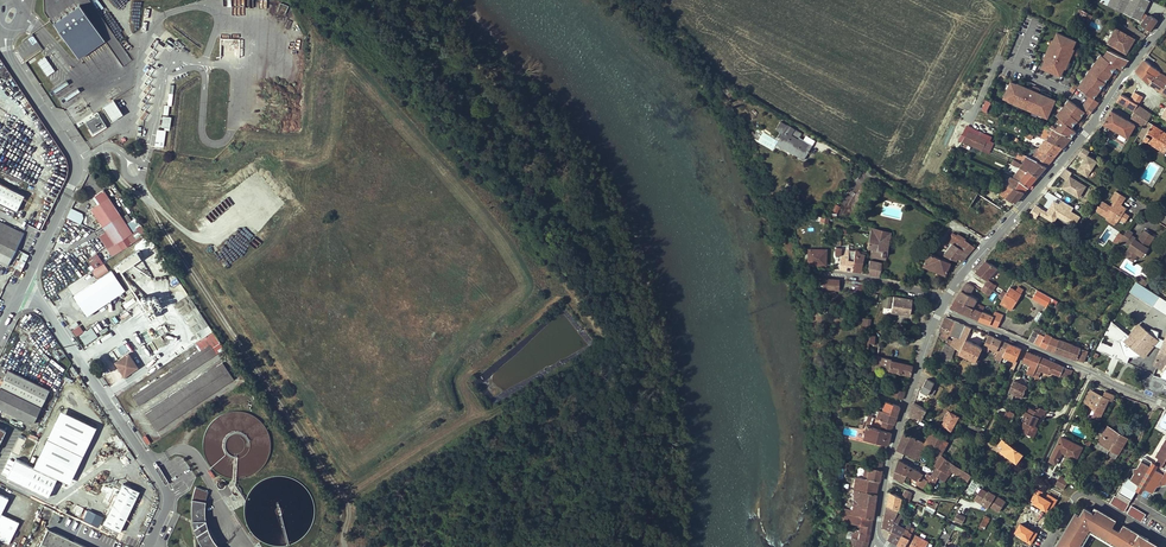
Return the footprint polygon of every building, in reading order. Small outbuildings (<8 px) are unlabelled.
[(1150,0),(1149,0),(1101,0),(1101,1),(1108,5),(1123,12),(1136,18),(1135,19),(1141,24),(1147,29),(1144,34),(1146,36),(1148,33),(1150,31),(1156,22),(1147,15),(1143,13),(1150,0)] [(79,5),(53,24),(78,59),(105,41),(79,5)] [(1082,22),(1087,13),(1082,10),(1078,19),(1082,22)] [(1128,46),(1133,38),(1116,28),(1108,43),(1126,53),(1130,46),(1128,46)] [(1062,78),(1077,42),(1054,33),(1040,70),(1062,78)] [(45,57),(37,62),(47,76),(55,71),(45,57)] [(1120,68),(1123,64),(1121,62),(1118,61),(1115,59),(1112,63),(1115,65),(1118,67),(1120,68)] [(1160,72),(1154,68),(1144,60),(1136,71),(1141,77),(1149,84),(1155,77),(1159,72),(1160,72)] [(1158,79),(1155,77),(1149,84),(1150,84),(1156,89),(1161,92),(1165,86),(1165,84),(1158,79)] [(1129,100),(1136,88),(1135,88),(1138,84),(1132,78),(1130,80),(1128,84),(1121,95),(1129,100)] [(1048,120),(1056,100),(1009,82),(1001,101),(1048,120)] [(1138,104),(1145,94),(1141,91),(1136,89),(1130,100),(1138,104)] [(1152,114),(1138,105),(1129,100),(1121,95),(1117,102),(1134,112),(1131,118),(1144,127),(1147,122),(1152,114)] [(986,111),(991,102),(987,99),(982,109),(986,111)] [(114,100),(102,108),(111,122),(123,115),(114,100)] [(1127,138),(1135,124),(1111,110),(1103,124),(1127,138)] [(95,118),(86,123),(89,128),(93,133),(106,125),(98,112),(93,115),(95,118)] [(1078,130),(1069,126),(1066,125),(1064,123),(1065,122),(1067,123),(1069,118),(1063,115),(1055,129),(1071,137),(1078,130)] [(171,117),(163,116),(161,127),(169,128),(171,117)] [(1159,128),(1158,129),(1155,127),(1156,126),(1152,123),(1151,124),(1147,122),(1144,127),(1143,129),(1143,128),(1139,135),(1165,152),(1165,150),(1165,133),(1159,128)] [(93,133),(89,128),(87,130),(92,137),(107,128),(106,125),(93,133)] [(810,147),(797,139),(799,137),(801,134),(786,125),(785,128),(779,125),(776,129),(782,132),(779,138),(781,140),(779,144),(790,151),(791,149),(805,157),(810,147)] [(1071,137),(1055,129),(1046,125),(1043,131),(1044,131),(1042,135),(1041,137),(1046,139),(1063,147),(1065,144),(1071,137)] [(166,130),(156,129),(154,146),(164,148),(166,130)] [(984,146),(988,139),(973,133),(970,131),(969,131),(967,133),(962,141),(983,151),(985,146),(984,146)] [(815,140),(805,135),(803,139),(812,145),(815,140)] [(812,145),(799,137),(797,139),(810,147),(812,145)] [(1058,153),(1063,147),(1046,139),(1038,149),(1044,152),(1045,151),(1053,158),(1058,153)] [(1076,171),(1087,178),(1097,162),(1087,155),(1089,152),(1083,148),(1078,155),(1084,159),(1076,171)] [(805,157),(791,149),(790,151),(803,159),(805,157)] [(1049,163),(1053,158),(1045,151),(1044,152),(1038,149),(1032,158),(1037,161),(1037,162),(1046,166),(1049,163)] [(1046,166),(1037,162),(1037,161),(1032,158),(1027,156),(1022,164),(1015,161),(1014,163),(1013,165),(1014,164),(1021,168),(1037,176),(1042,171),(1046,166)] [(855,180),(861,171),(856,168),(851,177),(855,180)] [(1032,182),(1037,176),(1021,168),(1013,178),(1011,177),(1009,181),(1007,185),(1024,192),(1028,187),(1032,182)] [(1086,186),(1070,177),(1072,173),(1064,169),(1060,177),(1066,180),(1061,189),(1079,199),(1086,186)] [(17,209),(25,192),(0,181),(0,201),(17,209)] [(1015,203),(1024,192),(1007,185),(1001,194),(1000,193),(999,194),(1000,195),(1015,203)] [(974,199),(978,193),(970,188),(962,201),(970,206),(974,199)] [(100,236),(109,248),(132,232),(103,190),(95,196),(100,204),(92,209),(106,232),(100,236)] [(1124,212),(1125,210),(1123,209),(1124,207),(1121,204),(1126,197),(1116,191),(1111,199),(1115,202),(1113,205),(1112,204),(1111,206),(1103,201),(1099,206),(1098,205),(1095,210),(1106,217),(1107,215),(1116,221),(1118,222),(1120,218),(1125,222),(1129,216),(1124,212)] [(1006,211),(994,204),(985,198),(981,204),(974,199),(970,206),(969,207),(978,212),(982,207),(1000,218),(1006,211)] [(44,200),(31,228),(40,232),(53,205),(44,200)] [(1053,200),(1047,211),(1034,205),(1029,215),(1041,221),(1043,218),(1054,224),(1057,218),(1074,228),(1080,217),(1071,212),(1073,208),(1061,201),(1059,204),(1053,200)] [(249,202),(244,207),(248,212),(254,208),(249,202)] [(837,213),(840,207),(835,204),(832,211),(837,213)] [(83,222),(85,219),(71,209),(69,212),(83,222)] [(1116,221),(1107,215),(1106,217),(1107,218),(1115,223),(1116,221)] [(0,222),(0,263),(7,266),(23,233),(0,222)] [(979,230),(968,223),(966,226),(971,230),(977,233),(980,235),(983,237),(985,234),(979,230)] [(1105,247),(1114,228),(1108,225),(1098,244),(1105,247)] [(889,239),(890,233),(871,228),(870,234),(889,239)] [(1138,254),(1144,245),(1147,247),(1154,236),(1144,230),(1138,239),(1138,241),(1137,243),(1136,242),(1133,241),(1131,243),(1128,241),(1132,235),(1133,233),(1128,229),(1120,240),(1126,243),(1130,246),(1128,248),(1130,249),(1125,256),(1132,261),(1137,253),(1138,254)] [(967,253),(972,248),(974,246),(964,239),(965,238),(958,234),(957,235),(953,233),(947,241),(951,243),(943,254),(942,254),(940,258),(949,261),(950,258),(954,261),(957,257),(961,261),(967,253)] [(885,259),(889,239),(870,234),(867,248),(872,249),(870,257),(885,259)] [(1133,241),(1136,237),(1132,235),(1128,241),(1131,243),(1133,241)] [(31,237),(16,269),(21,271),(36,240),(31,237)] [(1142,257),(1148,247),(1147,247),(1144,245),(1138,254),(1142,257)] [(112,265),(116,270),(142,253),(137,247),(117,261),(112,265)] [(825,262),(826,249),(808,249),(807,262),(825,262)] [(852,271),(853,260),(848,258),(848,251),(841,250),(840,257),(839,269),(850,270),(852,271)] [(861,272),(862,263),(863,258),(865,252),(855,250),(854,251),(852,271),(861,272)] [(944,275),(949,262),(949,261),(940,258),(927,252),(922,265),(944,275)] [(1002,259),(993,253),(992,252),(986,260),(986,261),(998,267),(998,268),(1000,266),(998,265),(1002,259)] [(879,276),(881,263),(869,260),(866,273),(879,276)] [(987,280),(998,267),(986,261),(976,272),(987,280)] [(125,291),(111,271),(74,295),(88,316),(125,291)] [(1146,286),(1148,282),(1141,277),(1138,281),(1146,286)] [(839,280),(822,278),(822,288),(838,290),(839,280)] [(992,290),(996,285),(988,280),(985,285),(992,290)] [(1159,296),(1136,281),(1130,291),(1153,306),(1159,296)] [(75,282),(68,288),(71,291),(78,285),(75,282)] [(977,300),(969,295),(974,287),(967,282),(962,290),(961,290),(956,299),(972,307),(974,304),(977,300)] [(989,295),(992,290),(985,285),(982,290),(989,295)] [(1014,305),(1021,294),(1023,290),(1018,287),(1016,291),(1010,287),(1008,291),(1002,300),(1009,305),(1010,303),(1014,305)] [(133,293),(122,303),(134,315),(141,308),(150,317),(159,308),(158,306),(163,301),(153,290),(147,296),(143,292),(137,298),(133,293)] [(1047,306),(1052,298),(1037,290),(1033,298),(1047,306)] [(890,312),(891,312),(909,315),(911,299),(893,296),(890,312)] [(1159,296),(1153,306),(1165,314),(1165,301),(1159,296)] [(972,307),(956,299),(951,307),(961,311),(970,315),(973,308),(972,307)] [(983,311),(984,307),(978,305),(978,306),(974,304),(972,307),(973,308),(970,315),(979,319),(983,311)] [(196,307),(181,315),(192,334),(197,331),(201,337),(210,332),(196,307)] [(990,324),(994,316),(993,316),(983,311),(979,319),(990,324)] [(997,327),(1003,315),(995,312),(993,316),(994,316),(990,324),(997,327)] [(869,329),(870,318),(863,317),(861,328),(869,329)] [(955,336),(959,337),(962,331),(965,325),(946,317),(940,331),(942,332),(949,334),(955,336)] [(72,330),(76,336),(84,330),(79,324),(72,330)] [(1164,340),(1164,341),(1157,338),(1157,337),(1158,337),(1158,336),(1158,335),(1158,334),(1158,333),(1158,332),(1158,331),(1151,329),(1150,333),(1139,324),(1137,327),(1136,327),(1127,337),(1124,335),(1119,341),(1121,345),(1122,344),(1123,347),(1122,348),(1125,357),(1126,357),(1125,356),(1126,356),(1127,356),(1128,356),(1129,357),(1130,357),(1131,357),(1132,357),(1133,357),(1135,356),(1136,356),(1138,356),(1139,356),(1140,356),(1141,355),(1143,354),(1145,354),(1145,353),(1146,352),(1147,352),(1148,351),(1149,350),(1150,350),(1151,349),(1151,348),(1152,348),(1153,347),(1153,346),(1154,345),(1155,344),(1162,346),(1161,348),(1158,355),(1153,364),(1164,369),(1160,377),(1165,379),(1165,336),(1164,340)] [(165,325),(142,332),(148,352),(165,346),(161,334),(168,332),(165,325)] [(962,331),(968,333),(971,327),(965,325),(962,331)] [(85,344),(98,336),(92,326),(79,335),(85,344)] [(968,333),(962,331),(959,337),(958,339),(964,343),(966,339),(968,333)] [(947,340),(949,334),(942,332),(940,337),(947,340)] [(1040,345),(1044,337),(1045,336),(1039,333),(1034,343),(1040,345)] [(873,344),(874,335),(864,334),(863,351),(867,351),(867,354),(874,356),(878,356),(879,344),(878,344),(873,344)] [(983,348),(982,348),(988,351),(990,347),(999,351),(995,358),(1000,361),(999,363),(1000,363),(1004,356),(1009,344),(989,335),(983,348)] [(958,339),(959,337),(955,336),(953,341),(950,346),(955,348),(955,349),(960,351),(959,353),(976,361),(976,360),(980,352),(982,348),(983,348),(966,339),(964,343),(958,339)] [(1055,351),(1059,340),(1056,338),(1052,337),(1050,340),(1044,337),(1040,345),(1047,348),(1055,351)] [(950,346),(953,341),(948,339),(946,343),(947,343),(939,358),(950,362),(955,349),(955,348),(950,346)] [(1084,362),(1088,350),(1081,348),(1073,345),(1074,342),(1072,342),(1072,343),(1060,339),(1059,340),(1055,351),(1084,362)] [(128,349),(131,348),(129,341),(118,345),(121,354),(128,351),(128,349)] [(134,396),(140,405),(217,353),(211,344),(134,396)] [(1009,344),(1004,356),(1016,362),(1022,349),(1013,345),(1013,346),(1010,344),(1009,344)] [(1033,376),(1041,357),(1027,351),(1023,361),(1030,364),(1027,373),(1033,376)] [(986,355),(980,352),(976,360),(982,363),(986,355)] [(125,376),(138,367),(128,353),(115,362),(119,368),(121,366),(123,369),(121,371),(125,376)] [(872,374),(874,367),(877,367),(910,375),(912,365),(890,361),(891,359),(878,356),(874,356),(873,363),(869,363),(867,373),(872,374)] [(1041,357),(1033,376),(1038,378),(1041,370),(1049,374),(1050,371),(1068,379),(1072,370),(1064,367),(1041,357)] [(55,360),(53,362),(61,369),(63,367),(55,360)] [(234,379),(223,362),(146,414),(157,431),(234,379)] [(48,390),(8,371),(4,379),(44,398),(48,390)] [(4,379),(0,387),(0,408),(32,424),(44,398),(4,379)] [(928,394),(931,388),(934,383),(927,379),(921,390),(928,394)] [(1027,386),(1014,380),(1009,391),(1013,393),(1013,395),(1017,397),(1018,395),(1022,397),(1027,386)] [(904,391),(889,386),(887,394),(901,399),(904,391)] [(1103,396),(1091,390),(1086,403),(1090,405),(1089,407),(1092,409),(1090,414),(1101,419),(1104,415),(1102,414),(1109,399),(1112,400),(1114,395),(1105,391),(1103,396)] [(914,402),(910,414),(921,420),(927,410),(914,402)] [(1032,430),(1035,432),(1038,427),(1036,426),(1034,426),(1038,417),(1040,418),(1042,414),(1044,414),(1046,410),(1037,406),(1035,410),(1028,407),(1022,420),(1024,421),(1020,430),(1030,435),(1032,430)] [(60,410),(34,467),(57,478),(58,478),(70,484),(97,428),(60,410)] [(876,418),(882,420),(893,423),(896,415),(878,410),(876,418)] [(951,431),(959,415),(948,410),(940,425),(951,431)] [(1015,413),(1007,410),(1004,417),(1011,421),(1015,413)] [(989,420),(981,416),(978,423),(986,427),(989,420)] [(893,423),(882,420),(880,429),(870,427),(870,426),(869,426),(865,425),(863,439),(886,445),(890,432),(893,423)] [(977,425),(973,423),(971,422),(969,426),(983,433),(985,429),(977,425)] [(1108,425),(1105,430),(1117,437),(1120,432),(1108,425)] [(1110,449),(1119,454),(1129,437),(1120,432),(1117,437),(1105,430),(1101,428),(1097,434),(1101,436),(1099,440),(1095,447),(1107,454),(1110,449)] [(908,455),(914,458),(923,442),(917,438),(905,432),(897,450),(908,455)] [(924,444),(926,445),(932,449),(940,437),(932,432),(925,443),(924,444)] [(948,442),(940,437),(932,449),(940,453),(941,454),(944,447),(945,447),(948,442)] [(1001,451),(1006,455),(1007,454),(1010,456),(1010,457),(1016,462),(1023,453),(1003,438),(1000,443),(1000,445),(1003,447),(1001,451)] [(1082,447),(1067,440),(1066,441),(1061,439),(1049,461),(1056,464),(1062,452),(1076,459),(1082,447)] [(925,443),(923,442),(914,458),(918,460),(926,445),(924,444),(925,443)] [(1129,504),(1136,492),(1135,492),(1137,488),(1138,488),(1139,490),(1140,490),(1140,489),(1140,488),(1141,487),(1142,487),(1143,487),(1143,488),(1144,488),(1145,488),(1153,493),(1157,486),(1165,484),(1165,483),(1165,470),(1165,469),(1165,443),(1164,442),(1155,456),(1159,458),(1155,464),(1154,464),(1154,463),(1153,463),(1152,463),(1152,462),(1144,457),(1137,467),(1133,468),(1134,473),(1130,479),(1128,477),(1116,496),(1129,504)] [(1116,459),(1119,454),(1110,449),(1107,454),(1116,459)] [(937,467),(948,475),(952,470),(953,468),(954,467),(957,469),(955,472),(965,478),(968,473),(955,465),(950,461),(942,455),(941,454),(940,453),(935,461),(937,462),(935,466),(937,467)] [(47,497),(57,478),(34,467),(16,458),(7,478),(47,497)] [(898,460),(895,470),(906,475),(907,473),(919,481),(922,476),(928,480),(934,484),(937,479),(938,477),(944,481),(948,475),(937,467),(933,474),(932,473),(931,475),(924,470),(922,473),(899,460),(898,460)] [(906,475),(895,470),(893,476),(903,481),(906,475)] [(878,481),(867,478),(863,478),(855,477),(855,479),(854,489),(875,493),(878,481)] [(1068,481),(1061,477),(1056,484),(1064,489),(1068,481)] [(57,478),(47,497),(48,497),(58,478),(57,478)] [(123,483),(112,507),(106,504),(105,507),(110,509),(103,523),(119,531),(139,490),(123,483)] [(194,486),(190,497),(189,504),(189,512),(191,521),(193,531),(199,542),(203,546),(223,546),(216,541),(208,527),(204,518),(203,509),(204,496),(206,490),(194,486)] [(986,503),(989,505),(999,511),(1005,501),(988,490),(987,492),(981,488),(978,493),(981,495),(978,500),(985,505),(986,503)] [(875,493),(854,489),(854,499),(852,509),(844,508),(843,512),(872,518),(875,493)] [(912,493),(905,489),(901,497),(902,497),(902,498),(909,501),(911,497),(910,497),(912,493)] [(888,505),(899,509),(902,498),(902,497),(901,497),(890,492),(888,505)] [(0,494),(0,540),(8,544),(19,522),(1,514),(8,498),(0,494)] [(1115,495),(1110,503),(1124,512),(1129,504),(1116,496),(1115,495)] [(927,504),(924,509),(926,510),(933,514),(935,509),(927,504)] [(1131,505),(1127,513),(1141,522),(1145,516),(1146,514),(1131,505)] [(1108,515),(1095,508),(1092,512),(1092,514),(1089,512),(1090,511),(1085,508),(1080,515),(1076,513),(1066,530),(1060,541),(1059,541),(1057,545),(1056,546),(1078,546),(1076,545),(1078,542),(1081,544),(1090,528),(1098,533),(1108,515)] [(87,509),(83,520),(100,525),(103,514),(87,509)] [(895,518),(898,513),(887,509),(886,514),(895,518)] [(872,518),(843,512),(842,512),(841,511),(841,513),(842,513),(841,520),(860,524),(864,525),(863,530),(859,529),(855,528),(854,532),(859,533),(858,539),(868,542),(869,535),(872,518)] [(902,515),(898,513),(895,518),(893,522),(895,523),(891,531),(888,539),(897,544),(902,534),(905,528),(898,524),(902,515)] [(953,520),(962,524),(965,518),(961,516),(961,515),(957,513),(953,520)] [(893,522),(895,518),(886,514),(883,527),(891,531),(895,523),(893,522)] [(990,518),(985,515),(979,527),(984,530),(990,518)] [(1108,515),(1098,533),(1107,538),(1114,527),(1112,526),(1115,522),(1111,519),(1112,518),(1108,515)] [(902,546),(905,546),(910,538),(912,533),(908,531),(910,529),(911,526),(907,524),(905,528),(902,534),(897,544),(902,546)] [(1127,527),(1126,528),(1123,526),(1120,531),(1118,530),(1114,527),(1107,538),(1106,540),(1111,543),(1112,541),(1122,546),(1154,546),(1156,544),(1152,542),(1148,539),(1149,538),(1139,534),(1127,527)] [(1091,531),(1096,535),(1098,533),(1090,528),(1081,544),(1078,542),(1076,545),(1078,546),(1081,546),(1091,531)] [(48,529),(40,546),(87,546),(48,529)] [(850,546),(853,546),(866,546),(868,542),(858,539),(859,533),(854,532),(852,531),(851,539),(852,540),(850,546)] [(929,541),(916,535),(909,546),(926,546),(929,541)]
